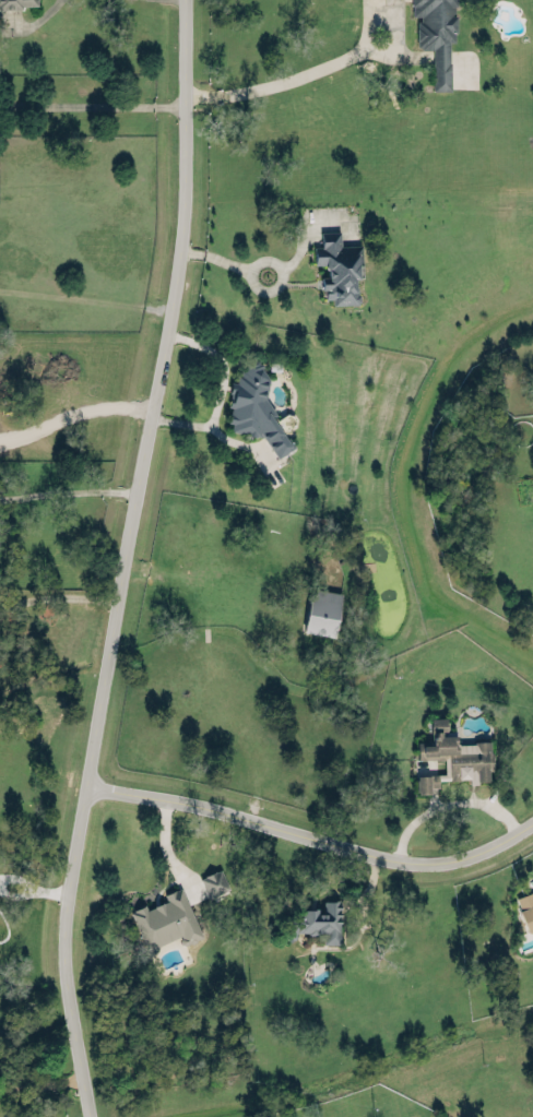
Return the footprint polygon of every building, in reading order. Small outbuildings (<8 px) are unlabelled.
[(451,40),(454,40),(456,0),(410,0),(409,15),(417,15),(416,47),(434,48),(432,88),(449,89),(451,40)] [(358,244),(340,244),(340,230),(320,230),(321,246),(313,246),(314,263),(325,263),(325,275),(321,275),(321,298),(332,298),(332,304),(359,303),(358,244)] [(291,448),(272,415),(275,414),(267,399),(267,376),(262,367),(262,358),(246,358),(246,367),(238,372),(237,378),(229,383),(229,405),(228,404),(228,420),(234,430),(247,430),(249,434),(263,434),(276,456),(291,448)] [(302,630),(333,636),(341,592),(310,586),(302,630)] [(418,791),(418,788),(417,788),(416,775),(417,775),(417,772),(446,771),(445,757),(439,757),(439,756),(418,757),(417,738),(431,738),(431,715),(447,714),(447,717),(448,717),(448,725),(447,725),(447,726),(441,727),(441,732),(457,732),(457,739),(460,741),(475,740),(475,738),(490,738),(490,749),(494,749),(494,768),(489,768),(489,777),(477,777),(477,781),(470,781),(470,774),(461,775),(461,776),(449,777),(449,776),(438,776),(439,784),(430,784),(430,789),(418,791)] [(229,889),(221,868),(200,876),(207,896),(229,889)] [(180,936),(183,943),(201,936),(181,886),(163,893),(166,899),(146,907),(145,904),(130,910),(145,950),(180,936)] [(532,890),(514,896),(527,933),(532,931),(532,894),(532,890)] [(339,942),(339,899),(321,899),(321,909),(288,909),(288,938),(295,938),(295,932),(322,932),(322,942),(339,942)]
